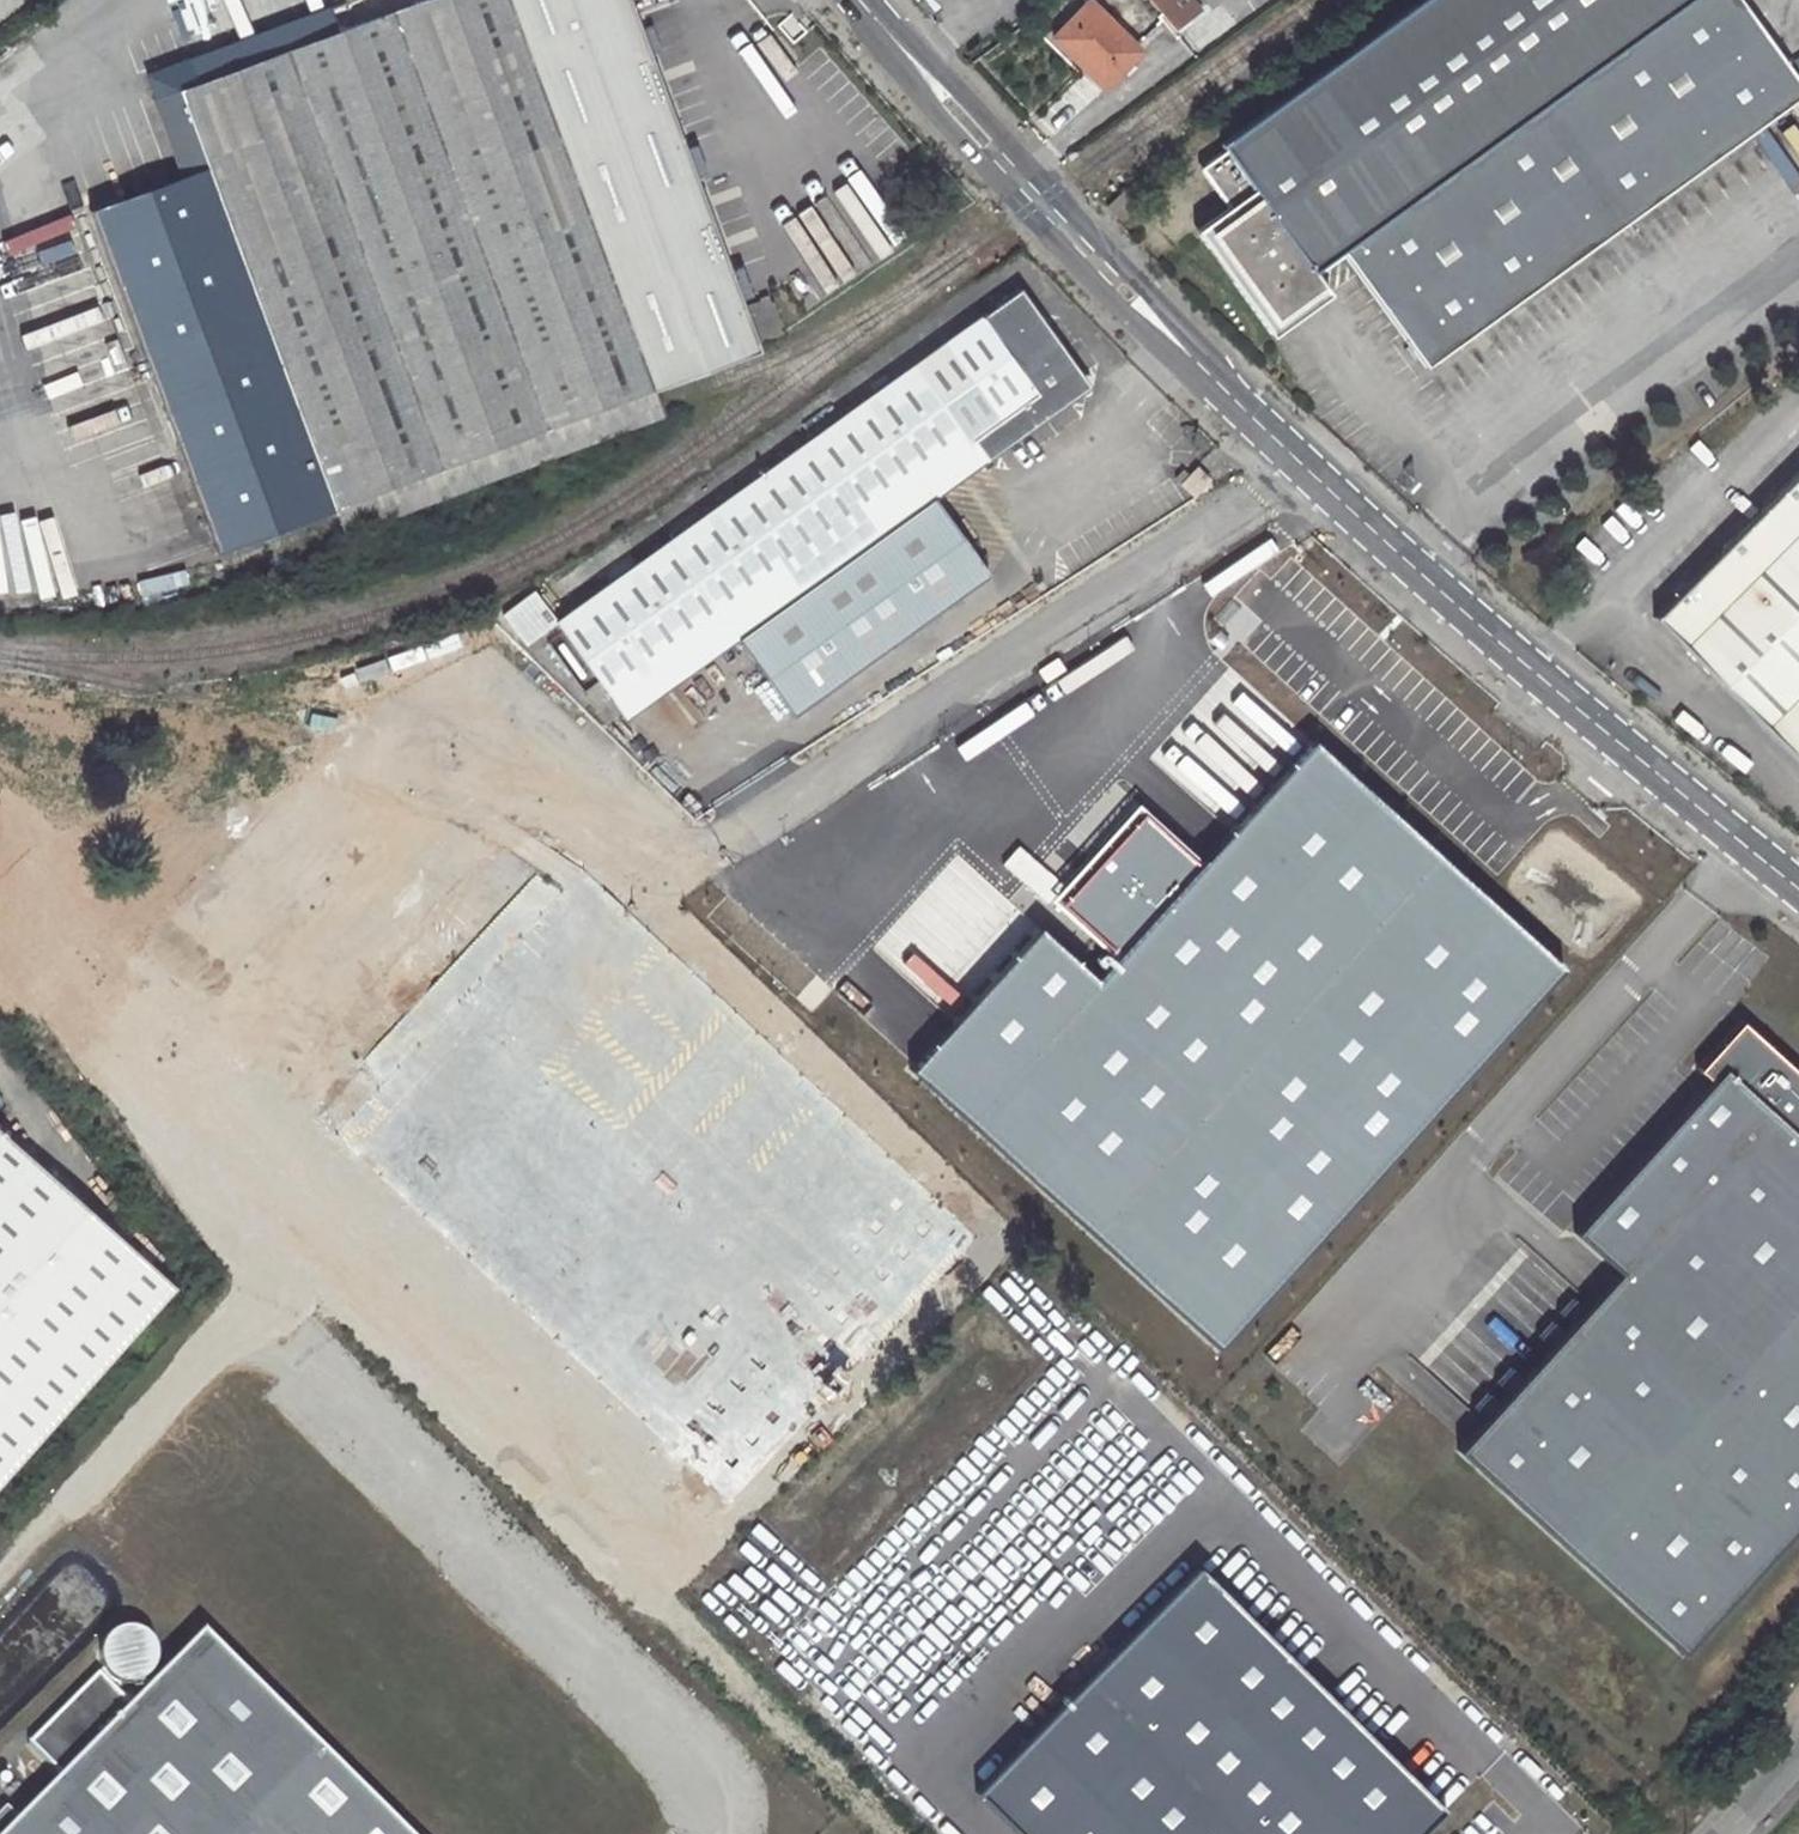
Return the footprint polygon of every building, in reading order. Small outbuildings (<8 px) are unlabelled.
[(190,59),(198,83),(155,98),(178,160),(202,151),(208,168),(336,508),(345,533),(660,414),(651,389),(758,350),(756,342),(781,333),(778,326),(782,325),(772,299),(769,300),(767,294),(758,297),(760,301),(742,307),(627,0),(349,0),(190,59)] [(1176,25),(1197,7),(1191,0),(1154,0),(1176,25)] [(1220,142),(1224,149),(1208,161),(1243,210),(1212,231),(1273,315),(1319,282),(1311,269),(1340,248),(1426,366),(1798,98),(1798,80),(1742,0),(1416,0),(1220,142)] [(1090,1),(1056,36),(1105,84),(1139,49),(1090,1)] [(208,168),(95,209),(221,549),(336,508),(208,168)] [(1020,286),(557,619),(613,695),(723,616),(755,660),(793,713),(987,572),(933,496),(1082,389),(1085,375),(1020,286)] [(1193,495),(1210,478),(1196,464),(1188,474),(1179,482),(1193,495)] [(1174,477),(1179,482),(1188,474),(1182,468),(1174,477)] [(1654,616),(1798,760),(1798,469),(1654,616)] [(525,640),(556,616),(536,588),(504,611),(525,640)] [(793,713),(755,660),(745,667),(783,719),(793,713)] [(1571,968),(1319,742),(1102,983),(1044,932),(914,1076),(1224,1354),(1571,968)] [(738,1504),(988,1237),(566,846),(317,1113),(738,1504)] [(1457,1450),(1679,1652),(1798,1522),(1798,1072),(1742,1020),(1698,1069),(1710,1080),(1572,1231),(1619,1273),(1457,1450)] [(173,1288),(0,1134),(0,1482),(173,1288)] [(1445,1810),(1196,1567),(975,1792),(1018,1833),(1421,1833),(1445,1810)] [(154,1668),(158,1660),(159,1651),(157,1641),(152,1634),(145,1628),(137,1625),(128,1625),(120,1627),(112,1632),(107,1639),(104,1647),(104,1656),(107,1665),(113,1673),(120,1678),(130,1680),(139,1679),(147,1675),(154,1668)] [(206,1629),(133,1702),(103,1672),(33,1741),(65,1772),(4,1833),(413,1833),(206,1629)]
